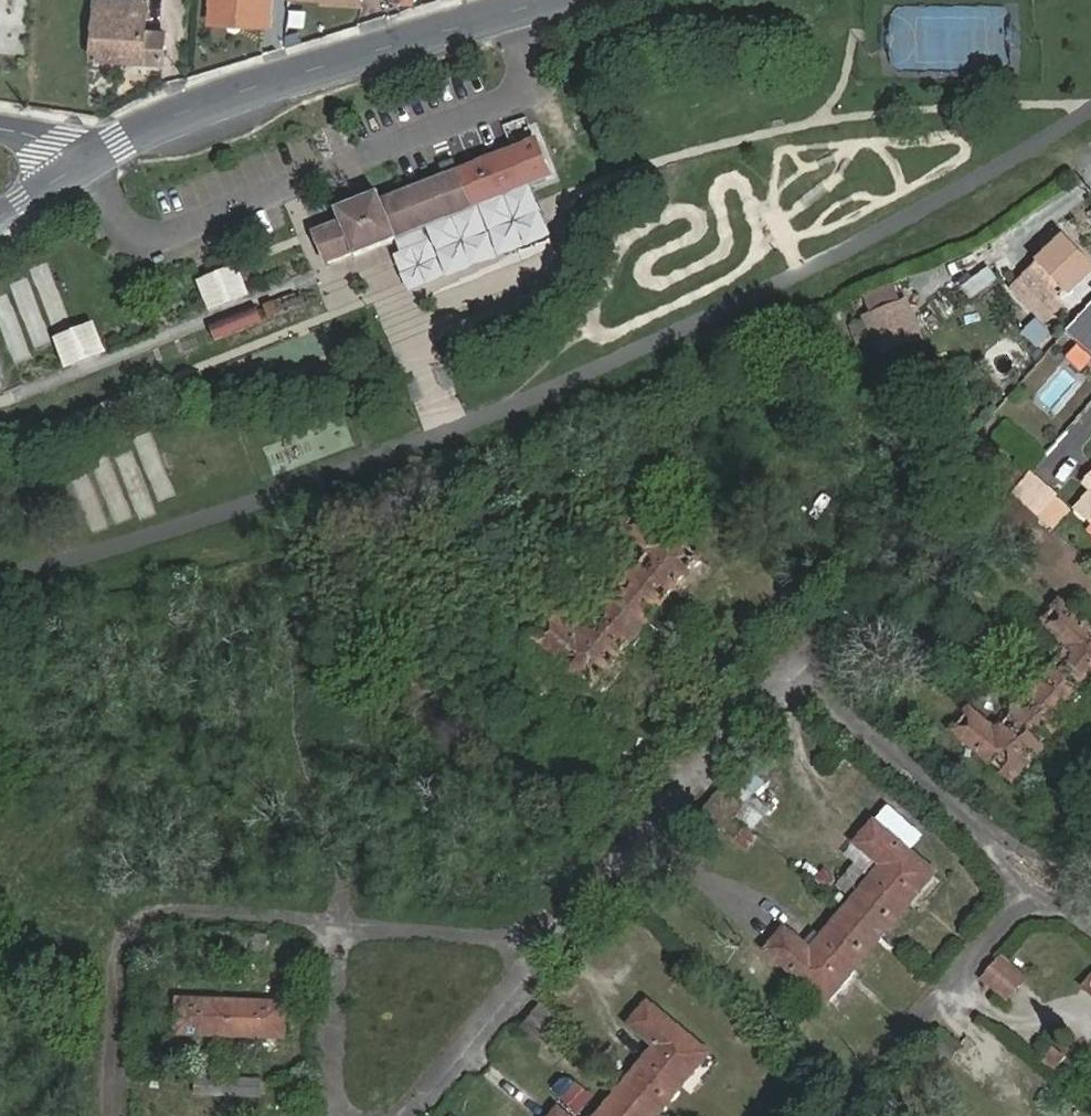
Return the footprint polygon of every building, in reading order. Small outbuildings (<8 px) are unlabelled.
[(139,0),(100,0),(94,60),(162,66),(165,36),(149,34),(152,1),(139,0)] [(266,23),(267,0),(214,0),(213,23),(266,23)] [(374,193),(333,208),(338,222),(310,232),(321,264),(349,254),(351,256),(519,194),(505,155),(377,202),(374,193)] [(1011,286),(1046,319),(1062,303),(1057,298),(1090,263),(1061,234),(1011,286)] [(309,269),(243,295),(215,306),(99,352),(70,363),(21,383),(26,396),(215,320),(313,282),(309,269)] [(863,317),(880,354),(923,335),(906,298),(863,317)] [(1090,355),(1090,303),(1065,333),(1090,355)] [(60,335),(70,363),(99,352),(88,324),(60,335)] [(936,460),(929,468),(940,478),(947,469),(936,460)] [(1030,472),(1011,493),(1038,516),(1056,494),(1030,472)] [(1075,510),(1090,522),(1090,520),(1090,491),(1075,510)] [(615,594),(647,621),(700,557),(643,508),(627,526),(649,546),(654,550),(649,555),(615,594)] [(654,550),(649,546),(645,552),(649,555),(654,550)] [(899,584),(890,577),(882,586),(891,595),(899,584)] [(593,684),(647,621),(615,594),(582,633),(578,638),(575,635),(551,614),(535,634),(593,684)] [(1062,715),(1090,678),(1090,631),(1058,602),(1039,624),(1064,646),(1030,688),(1062,715)] [(1009,780),(1062,715),(1030,688),(995,731),(970,710),(951,733),(1009,780)] [(744,780),(736,773),(725,785),(734,792),(744,780)] [(732,818),(743,805),(723,788),(712,801),(732,818)] [(732,818),(712,801),(703,813),(723,830),(732,818)] [(882,869),(848,912),(880,938),(931,875),(873,825),(855,846),(882,869)] [(880,938),(848,912),(812,956),(785,934),(769,955),(826,1003),(880,938)] [(265,953),(266,937),(234,935),(234,952),(265,953)] [(1019,991),(993,967),(983,980),(1009,1003),(1019,991)] [(1078,984),(1090,994),(1090,968),(1078,984)] [(176,1034),(231,1036),(232,1001),(178,998),(176,1034)] [(232,1001),(231,1036),(283,1038),(285,1004),(232,1001)] [(562,1021),(541,1003),(530,1015),(552,1032),(562,1021)] [(621,1090),(652,1115),(654,1115),(706,1053),(649,1003),(632,1023),(656,1045),(659,1048),(655,1051),(621,1090)] [(552,1032),(530,1015),(520,1027),(541,1045),(552,1032)] [(927,1044),(949,1063),(959,1052),(938,1033),(927,1044)] [(230,1078),(196,1076),(195,1092),(230,1093),(230,1078)] [(261,1095),(262,1080),(230,1078),(230,1093),(261,1095)] [(621,1090),(599,1115),(652,1115),(621,1090)]
